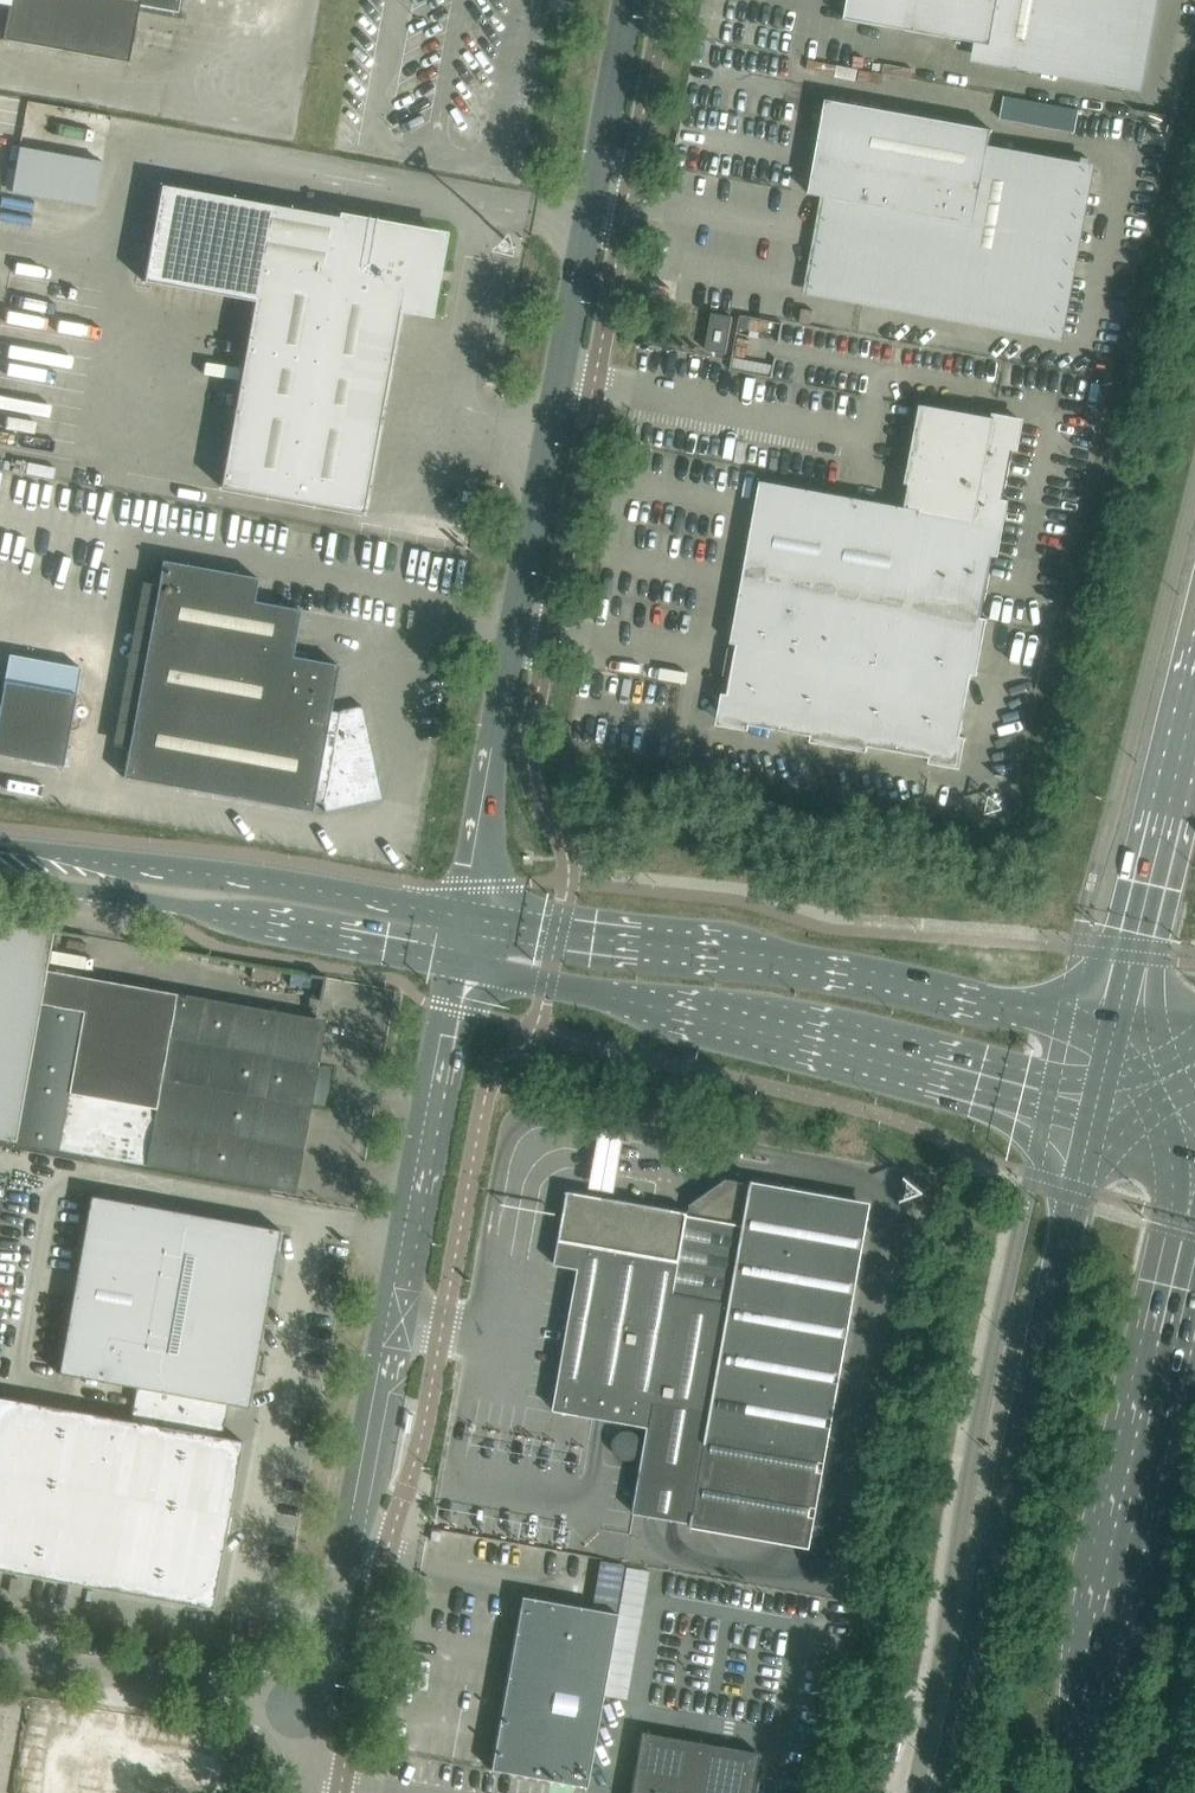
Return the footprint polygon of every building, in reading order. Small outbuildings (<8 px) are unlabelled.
[(9,6),(3,40),(127,63),(129,55),(138,5),(177,13),(179,0),(0,0),(0,4),(9,6)] [(549,9),(572,13),(575,2),(566,0),(551,0),(549,9)] [(845,19),(987,45),(985,56),(1129,82),(1144,1),(1149,2),(1149,0),(849,0),(845,19)] [(1004,97),(1000,118),(1075,132),(1079,110),(1004,97)] [(864,299),(1029,329),(1058,164),(988,151),(992,130),(827,100),(810,194),(841,200),(833,245),(833,258),(836,271),(843,283),(851,291),(864,299)] [(16,170),(11,192),(95,208),(103,162),(20,147),(16,170)] [(161,186),(144,282),(254,301),(221,487),(363,512),(398,313),(399,307),(414,310),(414,309),(427,311),(427,312),(428,312),(441,237),(339,218),(248,202),(161,186)] [(20,227),(16,253),(34,255),(37,230),(20,227)] [(706,350),(726,354),(733,317),(713,313),(706,350)] [(905,507),(761,481),(732,643),(738,644),(729,694),(723,693),(722,697),(725,697),(720,722),(746,727),(745,730),(749,730),(750,725),(812,736),(811,742),(814,742),(815,740),(864,749),(864,751),(867,752),(868,746),(930,757),(929,763),(933,764),(933,761),(959,766),(963,740),(966,741),(966,737),(961,736),(972,674),(978,675),(978,672),(976,671),(985,622),(987,622),(988,619),(982,618),(993,556),(999,557),(1000,553),(997,553),(1007,503),(1009,504),(1010,500),(1003,499),(1013,449),(1019,451),(1020,447),(1017,447),(1022,421),(996,416),(997,414),(993,413),(993,417),(942,408),(921,404),(919,415),(918,415),(907,472),(908,472),(906,484),(909,484),(905,507)] [(163,560),(123,777),(312,811),(314,802),(323,803),(325,812),(383,799),(362,706),(340,710),(340,712),(330,710),(338,665),(292,656),(300,610),(254,601),(258,578),(163,560)] [(50,638),(43,677),(72,682),(78,646),(79,644),(71,642),(50,638)] [(78,675),(76,685),(90,688),(92,678),(78,675)] [(0,702),(0,755),(63,766),(76,694),(4,681),(0,702)] [(46,970),(53,930),(0,920),(0,1139),(15,1142),(41,994),(46,970)] [(317,1019),(46,970),(41,994),(15,1142),(286,1190),(303,1097),(312,1099),(317,1071),(307,1069),(317,1019)] [(579,1268),(567,1340),(554,1410),(649,1427),(634,1513),(692,1523),(691,1528),(692,1528),(694,1520),(806,1540),(821,1456),(821,1455),(840,1350),(865,1207),(753,1187),(754,1180),(753,1180),(752,1181),(751,1187),(742,1185),(698,1216),(689,1215),(689,1212),(569,1191),(556,1264),(579,1268)] [(212,1608),(243,1441),(222,1437),(228,1404),(249,1407),(281,1230),(90,1195),(58,1373),(136,1387),(130,1420),(0,1397),(0,1570),(212,1608)] [(600,1560),(591,1607),(616,1611),(624,1564),(600,1560)] [(19,1593),(21,1582),(12,1580),(10,1592),(19,1593)] [(546,1601),(521,1596),(516,1629),(491,1769),(585,1786),(586,1786),(617,1614),(546,1601)] [(759,1753),(641,1732),(630,1792),(751,1792),(759,1753)] [(169,1769),(34,1748),(27,1792),(166,1792),(169,1769)]
